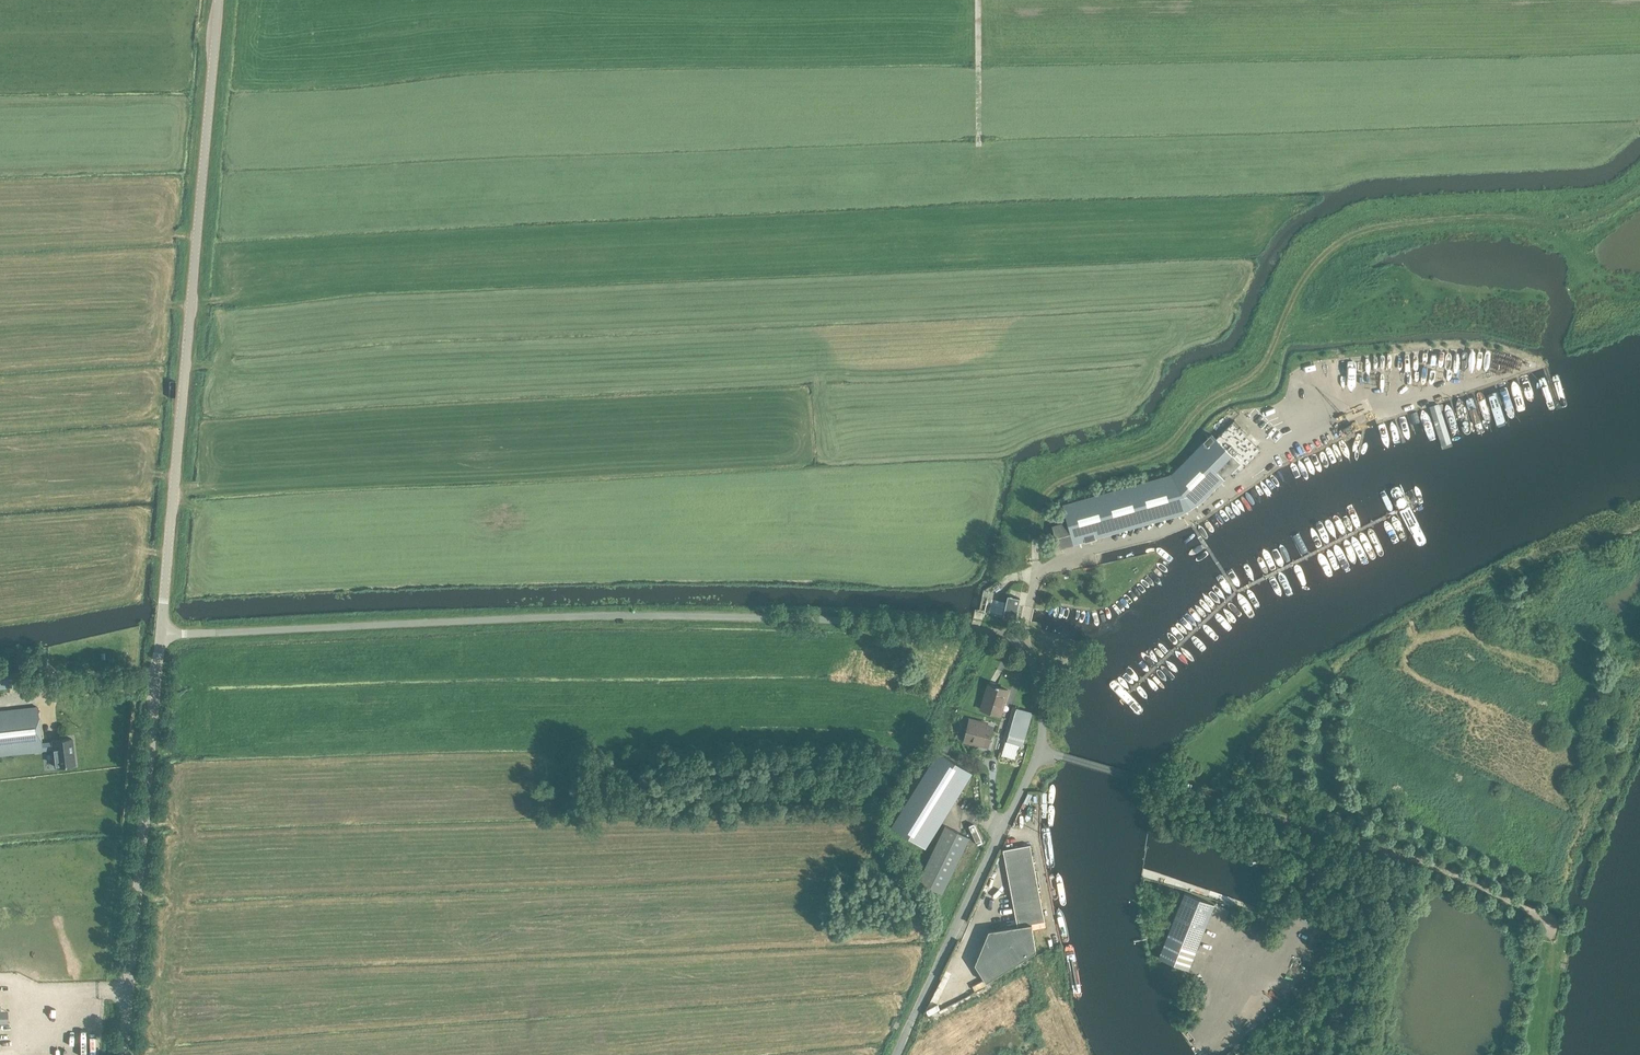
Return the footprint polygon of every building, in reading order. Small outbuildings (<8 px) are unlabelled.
[(1199,500),(1200,501),(1239,463),(1244,467),(1261,450),(1241,430),(1243,429),(1234,420),(1216,439),(1212,434),(1170,475),(1169,474),(1063,504),(1068,524),(1054,528),(1060,548),(1180,514),(1180,513),(1199,500)] [(1008,596),(1006,603),(1003,617),(1015,620),(1020,598),(1008,596)] [(0,678),(0,689),(12,688),(11,677),(0,678)] [(981,709),(999,716),(1008,691),(989,684),(981,709)] [(1013,706),(1008,723),(1027,729),(1032,711),(1013,706)] [(43,751),(53,750),(56,767),(75,765),(72,738),(52,741),(53,742),(42,743),(38,707),(0,712),(0,756),(43,751)] [(964,740),(987,746),(992,727),(981,725),(982,723),(969,720),(964,740)] [(1022,745),(1027,729),(1008,723),(1003,739),(1022,745)] [(941,739),(937,747),(943,749),(946,742),(941,739)] [(938,751),(892,826),(925,848),(971,773),(938,751)] [(946,826),(918,882),(943,893),(970,838),(946,826)] [(1004,850),(1018,926),(1032,923),(1045,921),(1031,845),(1004,850)] [(1184,893),(1171,926),(1201,937),(1214,905),(1184,893)] [(990,931),(983,948),(1013,946),(1022,961),(1037,951),(1032,923),(1018,926),(990,931)] [(1201,937),(1171,926),(1158,958),(1188,970),(1201,937)] [(987,983),(1022,961),(1013,946),(983,948),(976,965),(987,983)]
